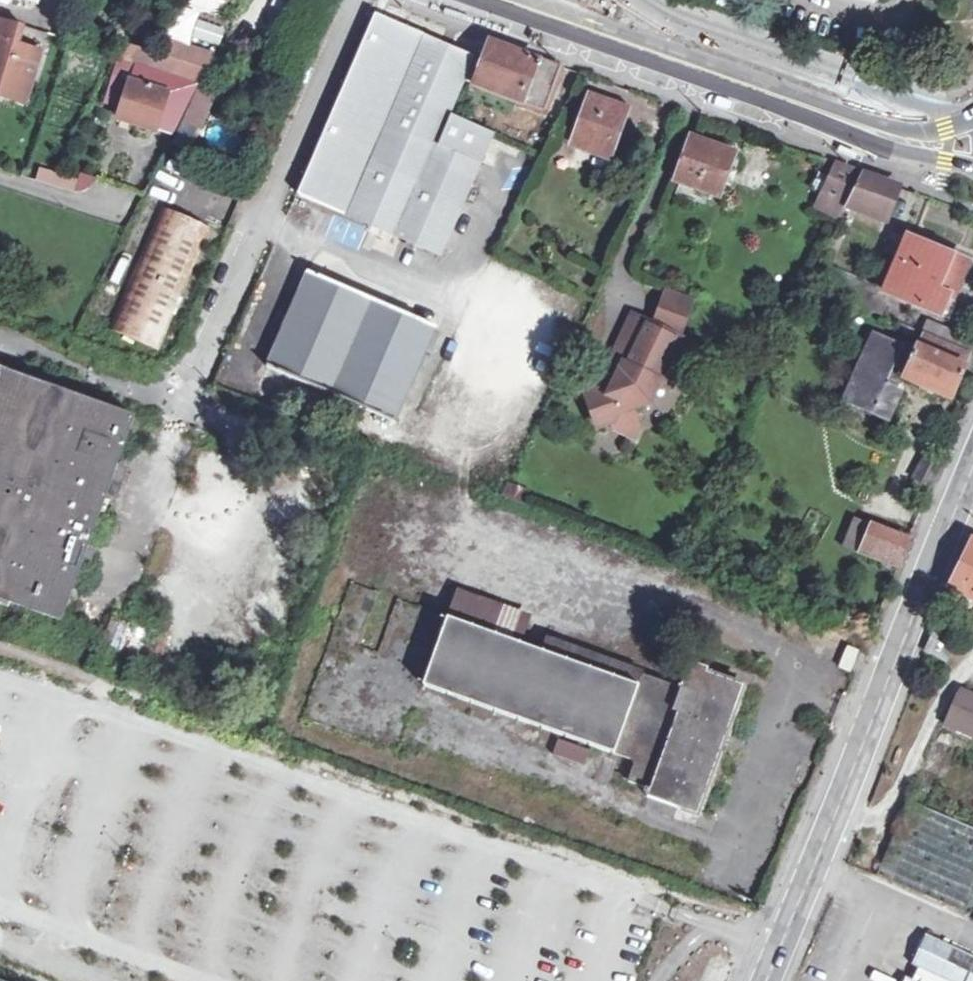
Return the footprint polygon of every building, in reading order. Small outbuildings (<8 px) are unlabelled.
[(182,7),(172,28),(213,47),(223,27),(182,7)] [(489,44),(482,62),(465,54),(373,15),(295,197),(440,257),(491,136),(447,117),(462,82),(545,110),(562,64),(525,51),(523,56),(489,44)] [(0,19),(0,96),(26,104),(41,52),(19,46),(21,40),(25,27),(0,19)] [(104,52),(110,54),(120,35),(112,31),(104,52)] [(200,84),(205,71),(207,66),(163,53),(157,70),(200,84)] [(130,82),(121,109),(154,119),(159,121),(168,94),(154,90),(160,73),(137,66),(132,82),(130,82)] [(189,150),(217,91),(203,84),(175,144),(189,150)] [(607,156),(624,108),(591,97),(574,144),(607,156)] [(719,196),(734,153),(692,137),(676,182),(719,196)] [(837,162),(825,195),(846,203),(845,205),(882,220),(894,185),(861,173),(862,171),(837,162)] [(36,169),(34,185),(89,192),(92,177),(36,169)] [(143,197),(152,179),(133,172),(125,189),(143,197)] [(161,354),(212,232),(161,211),(109,333),(161,354)] [(943,317),(967,265),(908,239),(884,293),(943,317)] [(395,422),(435,329),(308,275),(267,370),(395,422)] [(622,402),(635,408),(650,402),(660,381),(670,386),(691,342),(634,315),(614,359),(617,360),(602,390),(587,395),(599,426),(612,422),(622,402)] [(971,354),(972,350),(972,341),(928,323),(923,333),(971,354)] [(454,337),(435,329),(395,422),(410,428),(454,337)] [(955,393),(971,354),(923,333),(916,350),(873,333),(844,401),(882,417),(890,420),(899,397),(901,392),(899,391),(887,387),(896,367),(907,372),(955,393)] [(265,369),(271,354),(263,351),(257,366),(265,369)] [(903,382),(907,372),(896,367),(887,387),(899,391),(903,382)] [(5,605),(7,601),(58,620),(133,420),(88,403),(0,369),(0,604),(5,605)] [(402,445),(410,428),(267,370),(260,386),(402,445)] [(638,417),(635,408),(622,402),(612,422),(614,426),(638,417)] [(929,486),(937,467),(923,462),(915,480),(929,486)] [(902,561),(910,539),(873,524),(864,546),(902,561)] [(972,537),(951,588),(954,589),(972,599),(972,537)] [(446,613),(519,641),(530,611),(454,582),(453,587),(443,612),(446,613)] [(519,641),(446,613),(445,615),(418,688),(631,765),(625,783),(639,789),(638,793),(643,795),(642,798),(693,816),(742,687),(705,673),(706,670),(689,663),(678,690),(639,676),(635,686),(519,641)] [(141,657),(151,631),(111,617),(101,643),(141,657)] [(930,652),(947,661),(953,648),(935,639),(930,652)] [(972,739),(972,691),(961,685),(943,726),(972,739)] [(972,899),(972,897),(972,742),(942,728),(883,861),(876,876),(933,906),(966,914),(972,899)] [(555,744),(553,755),(582,759),(584,748),(555,744)] [(814,785),(819,770),(807,766),(802,780),(814,785)] [(923,931),(908,964),(906,968),(903,975),(901,980),(972,980),(972,955),(923,931)]
